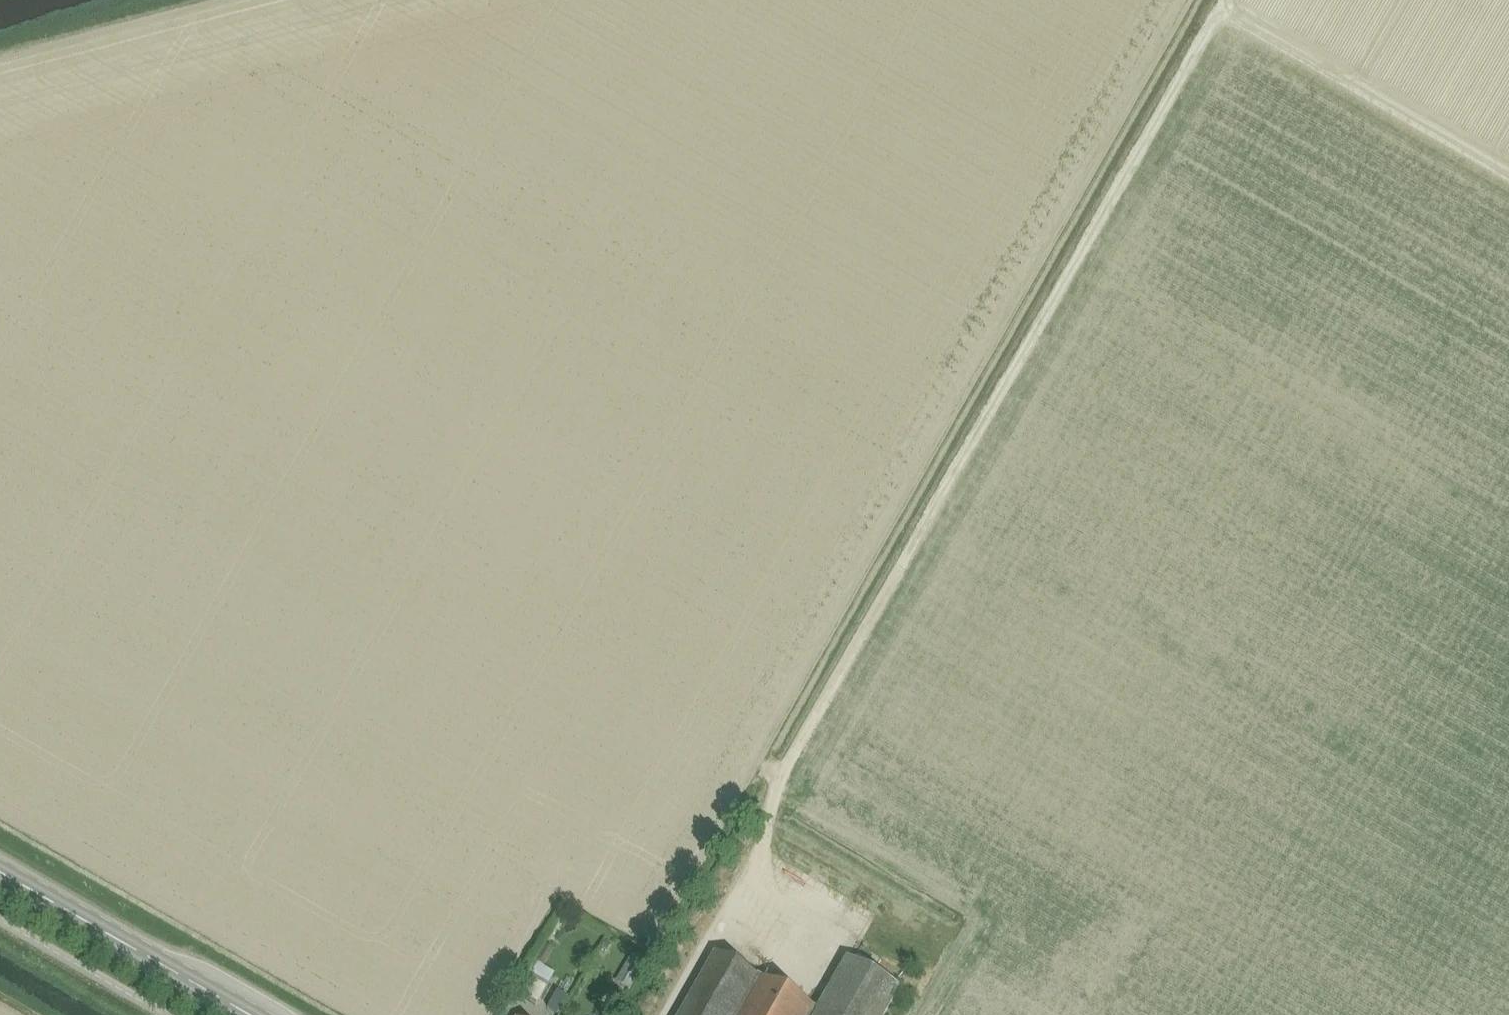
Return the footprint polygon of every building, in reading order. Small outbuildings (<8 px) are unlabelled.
[(816,1009),(714,951),(677,1014),(882,1014),(898,986),(846,957),(816,1009)] [(513,994),(515,995),(535,1007),(547,985),(526,973),(513,994)] [(557,991),(547,1008),(556,1013),(566,996),(557,991)]
